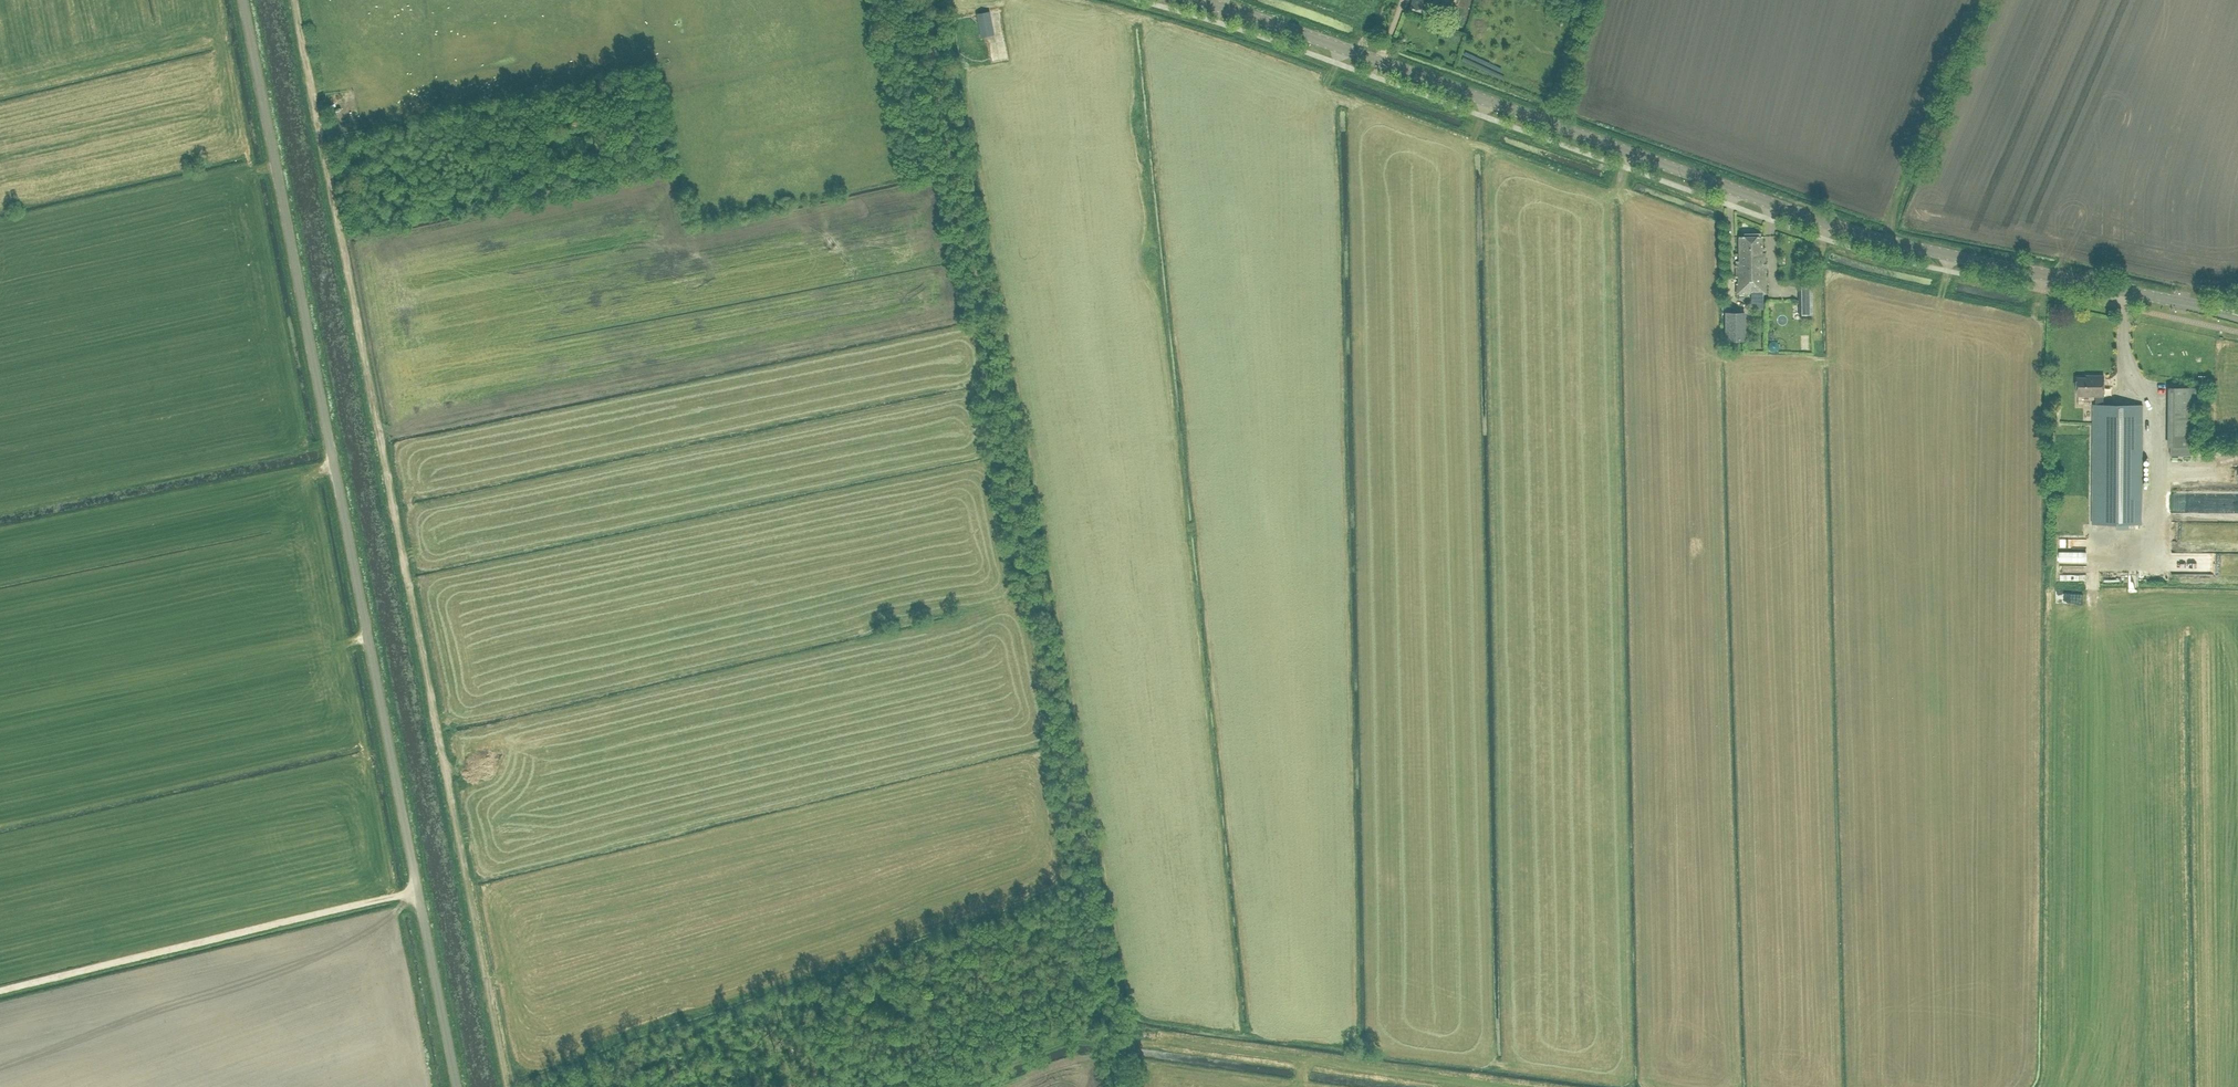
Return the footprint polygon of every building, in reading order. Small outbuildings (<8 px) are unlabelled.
[(1410,8),(1428,13),(1433,0),(1413,0),(1410,8)] [(1450,0),(1442,0),(1441,6),(1448,8),(1450,0)] [(981,38),(995,35),(990,11),(976,14),(981,38)] [(1736,294),(1765,294),(1765,267),(1768,267),(1768,265),(1765,265),(1765,254),(1762,254),(1762,237),(1739,237),(1739,262),(1736,262),(1736,278),(1738,278),(1738,284),(1736,284),(1736,294)] [(1811,286),(1798,286),(1798,315),(1811,315),(1811,286)] [(1726,340),(1745,339),(1743,313),(1725,314),(1725,315),(1726,336),(1726,340)] [(2104,396),(2104,375),(2087,375),(2086,378),(2077,378),(2077,395),(2096,396),(2096,404),(2095,404),(2094,523),(2140,524),(2141,405),(2104,404),(2104,396)] [(2171,387),(2170,446),(2190,446),(2191,388),(2171,387)] [(2208,515),(2174,515),(2174,523),(2208,524),(2208,515)] [(2069,567),(2089,568),(2090,551),(2070,550),(2069,567)] [(2091,586),(2102,585),(2102,572),(2090,573),(2091,586)]
